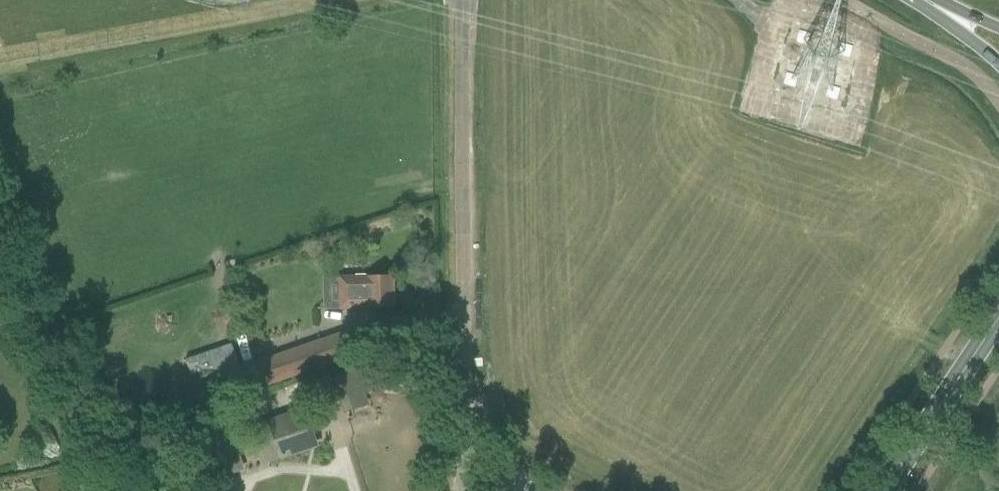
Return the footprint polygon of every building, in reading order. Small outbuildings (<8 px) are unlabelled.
[(393,275),(373,275),(366,276),(366,291),(358,291),(358,287),(355,287),(354,278),(340,279),(341,308),(367,307),(367,308),(394,307),(393,275)] [(341,333),(254,363),(262,387),(349,357),(341,333)] [(215,364),(223,387),(245,379),(237,356),(215,364)] [(334,371),(333,388),(363,388),(363,371),(334,371)] [(274,460),(315,445),(303,409),(261,424),(274,460)]
